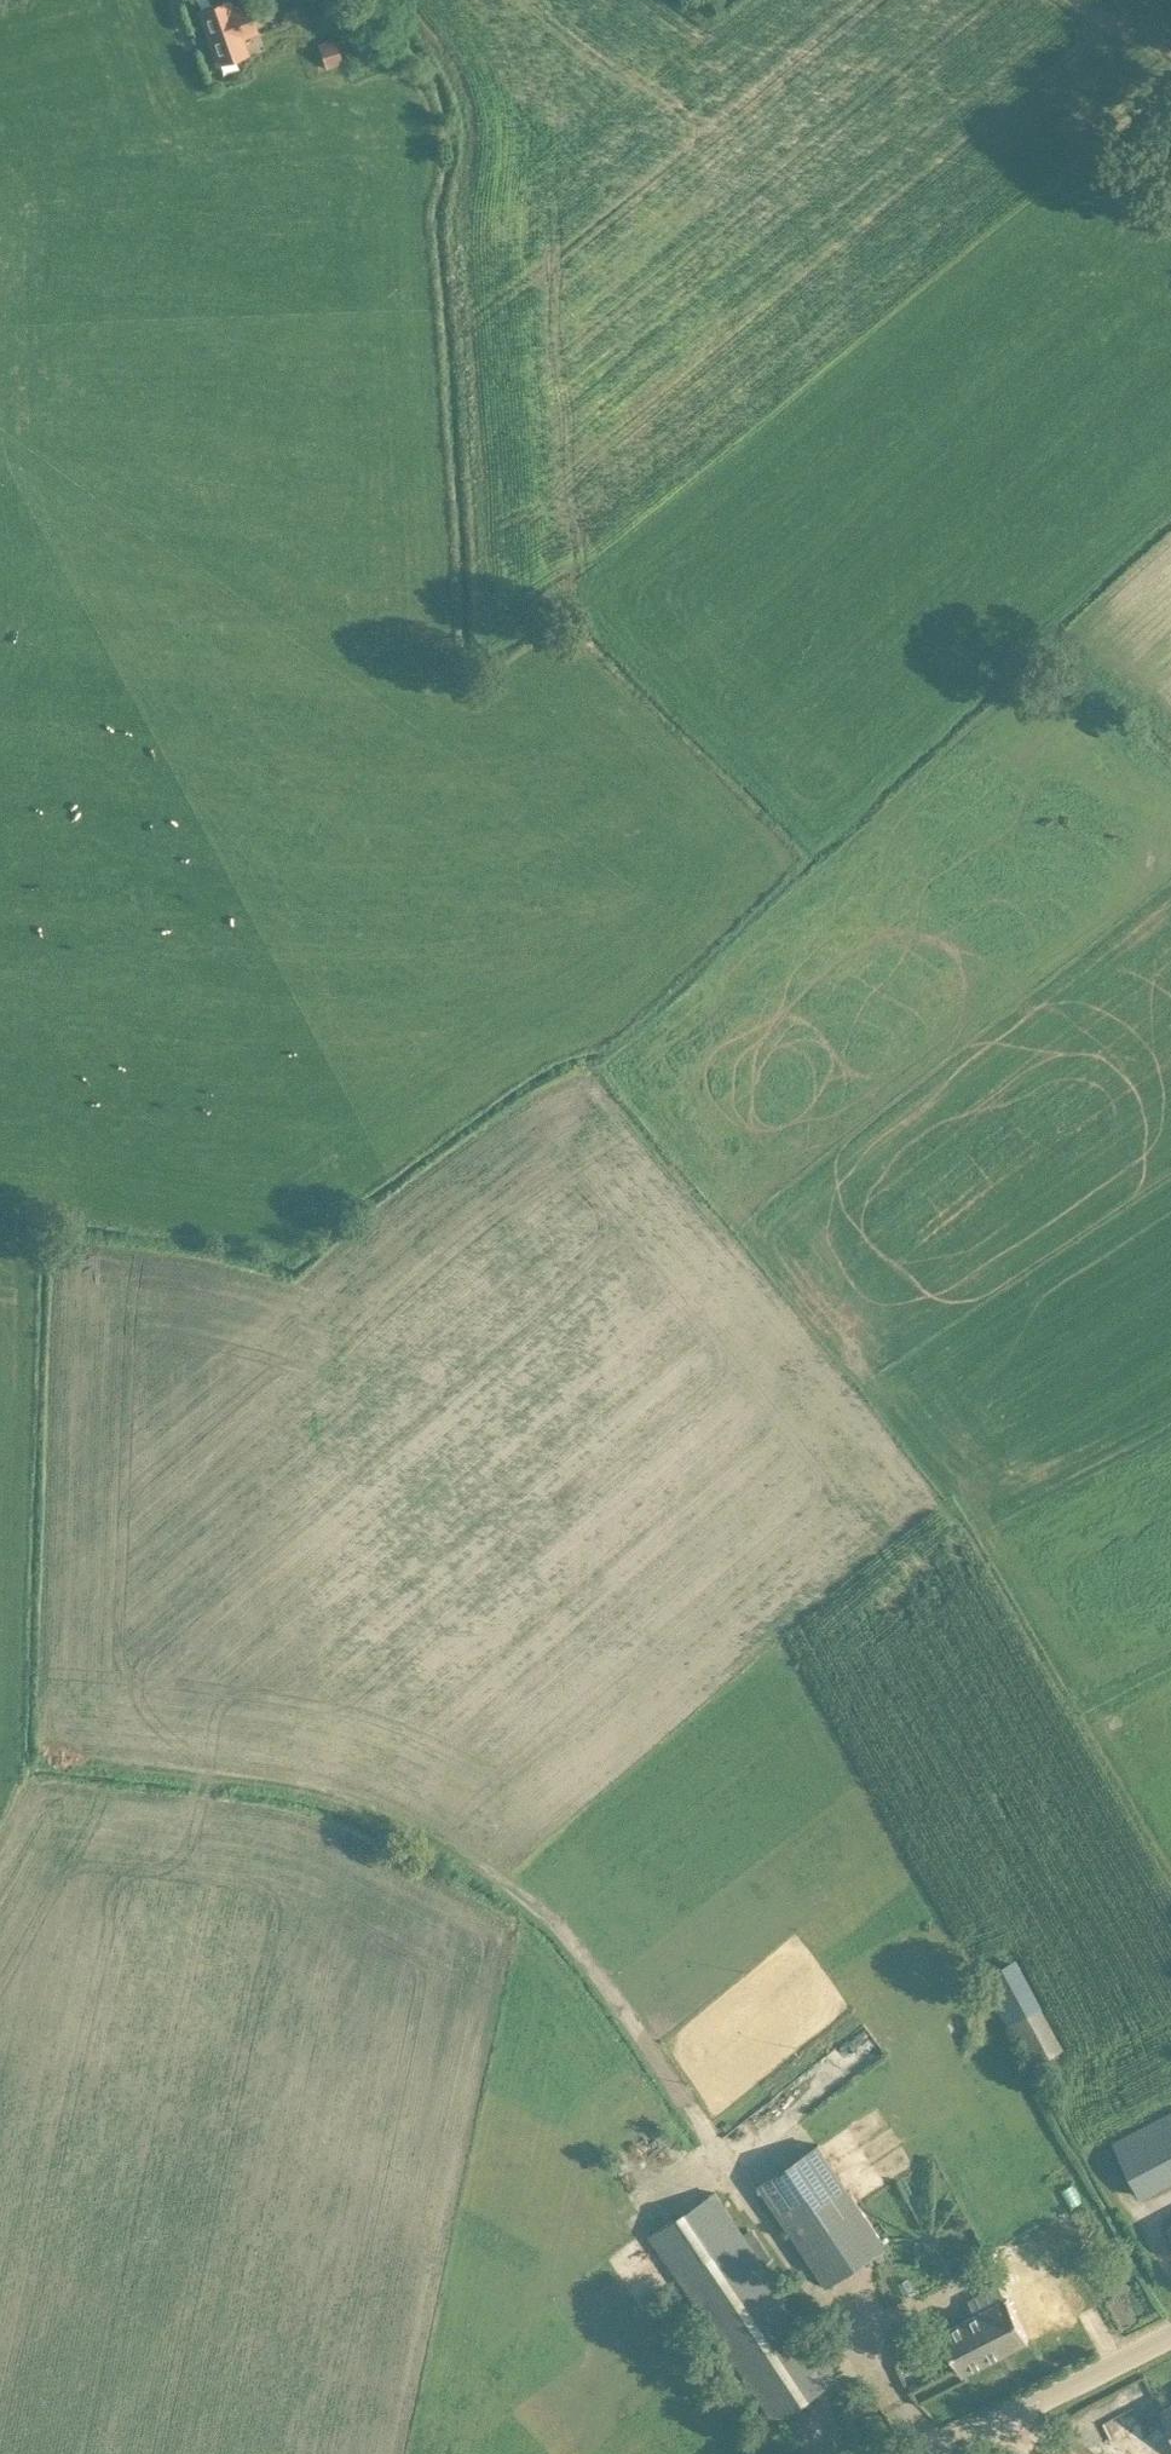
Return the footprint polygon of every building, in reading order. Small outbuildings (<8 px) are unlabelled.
[(198,10),(217,62),(247,51),(242,36),(256,30),(246,2),(231,7),(228,0),(226,0),(198,10)] [(334,37),(317,43),(325,69),(342,63),(334,37)] [(982,1977),(1029,2064),(1063,2045),(1017,1959),(982,1977)] [(1113,2142),(1140,2195),(1170,2179),(1170,2111),(1113,2142)] [(819,2144),(759,2184),(826,2284),(886,2244),(819,2144)] [(651,2234),(679,2276),(678,2276),(774,2419),(838,2376),(742,2233),(715,2191),(651,2234)] [(1041,2280),(1011,2295),(1028,2328),(1026,2330),(1030,2338),(1078,2314),(1067,2292),(1041,2241),(1025,2249),(1041,2280)] [(941,2331),(951,2352),(962,2373),(1030,2338),(1026,2330),(1028,2328),(1011,2295),(941,2331)] [(1160,2409),(1170,2429),(1170,2404),(1160,2409)]
